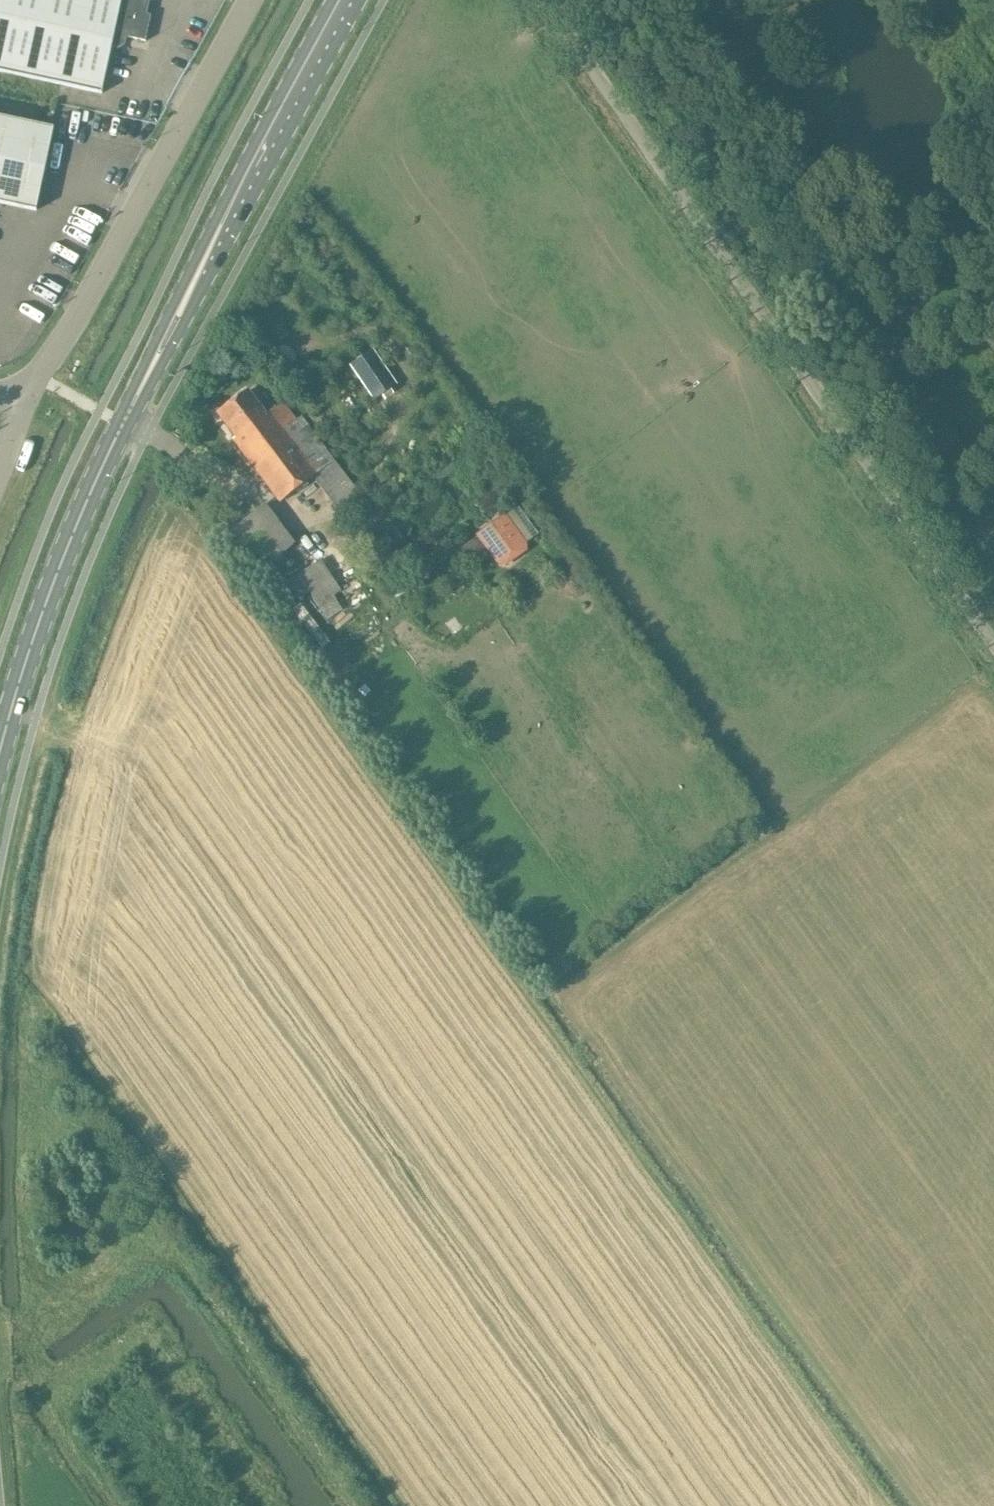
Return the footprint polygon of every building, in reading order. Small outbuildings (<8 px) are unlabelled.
[(102,93),(112,47),(117,48),(119,48),(122,47),(124,45),(125,44),(126,42),(127,37),(146,41),(151,15),(147,14),(150,0),(0,0),(0,71),(102,93)] [(0,116),(0,202),(37,210),(55,128),(0,116)] [(267,414),(249,390),(218,414),(237,439),(234,441),(280,502),(313,478),(342,517),(364,500),(302,417),(298,420),(284,401),(267,414)] [(262,506),(227,533),(256,571),(291,545),(262,506)] [(506,515),(480,534),(493,551),(500,561),(526,543),(538,534),(531,524),(518,506),(506,515)] [(312,565),(287,582),(299,599),(310,593),(328,620),(342,611),(332,595),(340,591),(329,575),(319,560),(312,565)] [(401,584),(391,590),(402,607),(412,601),(401,584)] [(330,644),(300,604),(291,610),(321,650),(330,644)]
